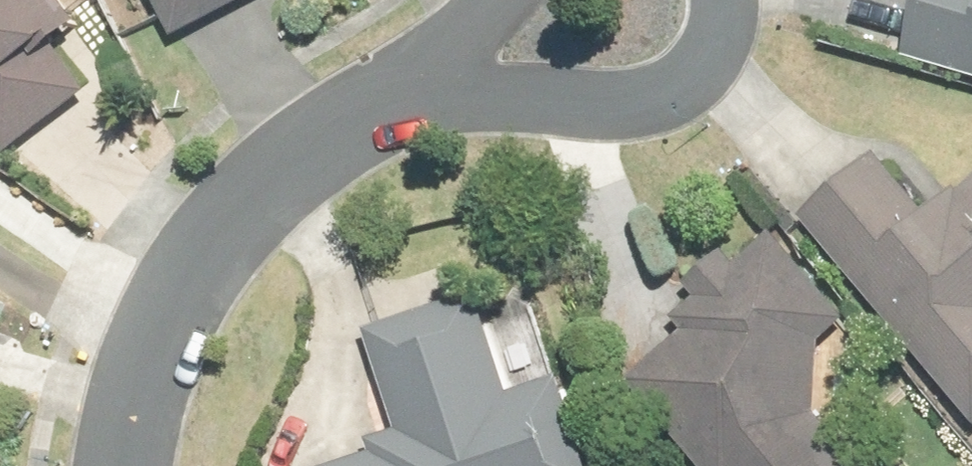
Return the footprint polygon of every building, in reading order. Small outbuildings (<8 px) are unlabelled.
[(75,0),(0,0),(0,143),(9,155),(98,91),(66,47),(94,27),(75,0)] [(185,40),(263,0),(164,0),(185,40)] [(917,53),(971,70),(971,0),(933,0),(917,53)] [(941,217),(886,154),(810,221),(971,406),(971,190),(941,217)] [(832,339),(859,315),(785,232),(747,266),(736,255),(702,286),(710,295),(682,320),(692,331),(638,380),(715,465),(839,465),(826,451),(832,339)] [(381,455),(348,465),(584,465),(556,384),(525,395),(493,302),(381,340),(411,427),(376,439),(381,455)] [(869,458),(860,465),(876,465),(869,458)]
